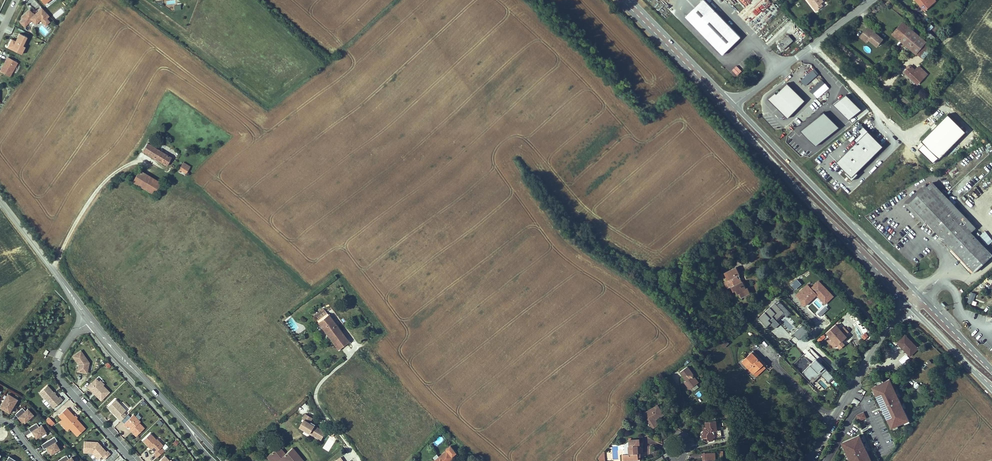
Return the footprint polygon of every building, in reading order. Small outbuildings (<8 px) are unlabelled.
[(705,0),(703,0),(686,16),(723,54),(741,37),(705,0)] [(816,11),(820,9),(818,6),(821,4),(824,2),(822,0),(808,0),(816,11)] [(924,10),(935,1),(934,0),(916,0),(924,10)] [(47,18),(49,16),(42,8),(37,12),(34,15),(29,10),(21,18),(23,19),(20,22),(24,27),(32,20),(36,24),(40,20),(46,25),(50,22),(47,18)] [(899,38),(908,28),(903,24),(894,34),(899,38)] [(868,26),(863,32),(864,33),(860,37),(866,42),(868,39),(876,46),(882,38),(868,26)] [(923,50),(927,44),(908,28),(899,38),(915,51),(920,47),(923,50)] [(24,47),(27,43),(24,42),(27,37),(19,33),(16,41),(12,39),(8,47),(18,52),(21,46),(24,47)] [(784,51),(793,41),(788,35),(778,45),(784,51)] [(9,76),(17,62),(8,57),(0,71),(9,76)] [(732,70),(737,76),(744,69),(738,63),(732,70)] [(909,65),(903,71),(917,84),(927,73),(919,66),(915,70),(909,65)] [(770,100),(788,118),(805,100),(787,83),(770,100)] [(838,129),(824,113),(802,132),(816,148),(838,129)] [(882,148),(863,128),(859,132),(861,134),(854,140),(856,143),(836,162),(850,178),(882,148)] [(147,142),(141,151),(166,166),(171,158),(147,142)] [(183,162),(179,169),(186,173),(190,167),(183,162)] [(139,170),(132,182),(154,194),(160,182),(139,170)] [(923,218),(974,272),(991,255),(971,234),(963,225),(968,220),(958,210),(952,215),(931,193),(934,190),(929,185),(926,188),(925,188),(909,203),(923,218)] [(934,190),(931,193),(952,215),(958,210),(936,187),(934,190)] [(976,229),(968,220),(963,225),(971,234),(976,229)] [(737,267),(724,272),(726,276),(727,276),(728,280),(730,279),(733,285),(731,286),(733,291),(735,290),(737,295),(739,294),(741,298),(752,293),(750,287),(747,288),(744,281),(741,282),(738,275),(740,274),(737,267)] [(790,284),(795,290),(801,285),(796,279),(790,284)] [(808,285),(796,295),(802,301),(802,305),(805,305),(808,303),(808,301),(815,293),(822,300),(824,298),(827,302),(833,296),(819,281),(811,288),(808,285)] [(976,295),(971,293),(967,303),(972,305),(976,295)] [(784,313),(776,320),(774,318),(770,322),(771,323),(770,324),(774,328),(779,324),(777,321),(784,314),(787,317),(790,313),(779,301),(776,304),(784,313)] [(784,313),(776,304),(775,303),(758,318),(766,327),(770,324),(771,323),(770,322),(774,318),(776,320),(784,313)] [(312,316),(330,339),(341,331),(323,307),(312,316)] [(286,322),(293,329),(297,325),(290,318),(286,322)] [(793,335),(799,340),(808,331),(802,325),(793,335)] [(835,325),(825,333),(836,346),(846,338),(835,325)] [(341,331),(330,339),(338,350),(349,341),(341,331)] [(910,356),(918,349),(905,336),(897,343),(910,356)] [(810,348),(803,355),(811,363),(818,356),(810,348)] [(80,351),(72,356),(78,365),(77,371),(86,373),(88,362),(80,351)] [(754,351),(752,353),(763,365),(766,368),(768,366),(754,351)] [(752,353),(742,362),(754,374),(763,365),(752,353)] [(834,377),(816,359),(802,373),(811,382),(819,373),(828,382),(834,377)] [(686,381),(684,383),(690,390),(698,384),(692,376),(693,375),(687,367),(680,373),(686,381)] [(99,381),(96,378),(87,386),(101,401),(110,392),(103,385),(102,386),(98,382),(99,381)] [(832,385),(836,390),(841,386),(837,381),(832,385)] [(884,415),(890,430),(896,427),(902,425),(908,422),(903,411),(901,406),(898,398),(895,392),(890,381),(883,383),(876,387),(874,387),(876,391),(877,394),(875,395),(882,411),(884,415)] [(924,391),(917,384),(914,387),(921,394),(924,391)] [(58,398),(47,385),(39,392),(45,399),(42,402),(47,407),(50,405),(53,408),(62,400),(59,397),(58,398)] [(7,394),(3,400),(13,406),(17,399),(7,394)] [(3,400),(0,406),(0,407),(9,413),(13,406),(3,400)] [(125,411),(115,400),(107,407),(120,421),(126,416),(123,413),(125,411)] [(658,404),(642,415),(651,429),(656,426),(652,419),(659,415),(660,417),(664,414),(658,404)] [(18,418),(19,417),(25,423),(34,416),(27,409),(25,411),(22,408),(15,414),(18,418)] [(74,416),(66,408),(58,415),(62,420),(69,427),(77,436),(85,429),(75,418),(74,416)] [(867,418),(864,412),(856,415),(859,422),(867,418)] [(321,431),(314,426),(315,425),(311,422),(311,423),(310,422),(312,418),(305,414),(302,419),(304,420),(299,427),(317,438),(321,431)] [(133,415),(124,424),(127,427),(128,426),(130,428),(132,430),(131,431),(136,436),(144,428),(139,423),(140,422),(133,415)] [(55,423),(50,417),(46,420),(51,426),(55,423)] [(69,427),(62,420),(59,422),(66,429),(69,427)] [(716,421),(706,422),(706,428),(702,433),(703,439),(707,438),(707,442),(713,441),(713,438),(718,437),(717,431),(716,421)] [(31,432),(32,431),(36,438),(47,432),(42,425),(39,426),(37,423),(28,428),(31,432)] [(150,434),(142,441),(149,447),(149,446),(151,448),(155,452),(153,454),(157,458),(164,451),(161,447),(163,446),(157,439),(156,440),(150,434)] [(865,451),(863,446),(862,443),(860,439),(859,436),(841,444),(843,447),(845,451),(846,454),(849,460),(870,460),(865,451)] [(54,437),(41,445),(43,449),(46,447),(50,454),(59,449),(55,442),(57,441),(54,437)] [(639,440),(629,440),(630,454),(624,455),(624,460),(639,460),(638,454),(640,454),(639,444),(639,440)] [(98,442),(84,441),(84,452),(93,452),(99,459),(102,456),(105,459),(110,454),(108,450),(106,451),(100,444),(99,445),(97,443),(98,442)] [(456,453),(450,446),(446,449),(448,451),(439,457),(437,454),(433,458),(435,460),(451,460),(454,459),(453,458),(452,456),(456,453)] [(304,460),(292,448),(285,454),(279,447),(267,457),(271,460),(274,460),(275,460),(276,460),(278,460),(281,459),(283,460),(303,460),(304,460)] [(712,460),(718,460),(718,452),(707,453),(708,460),(712,460)]
